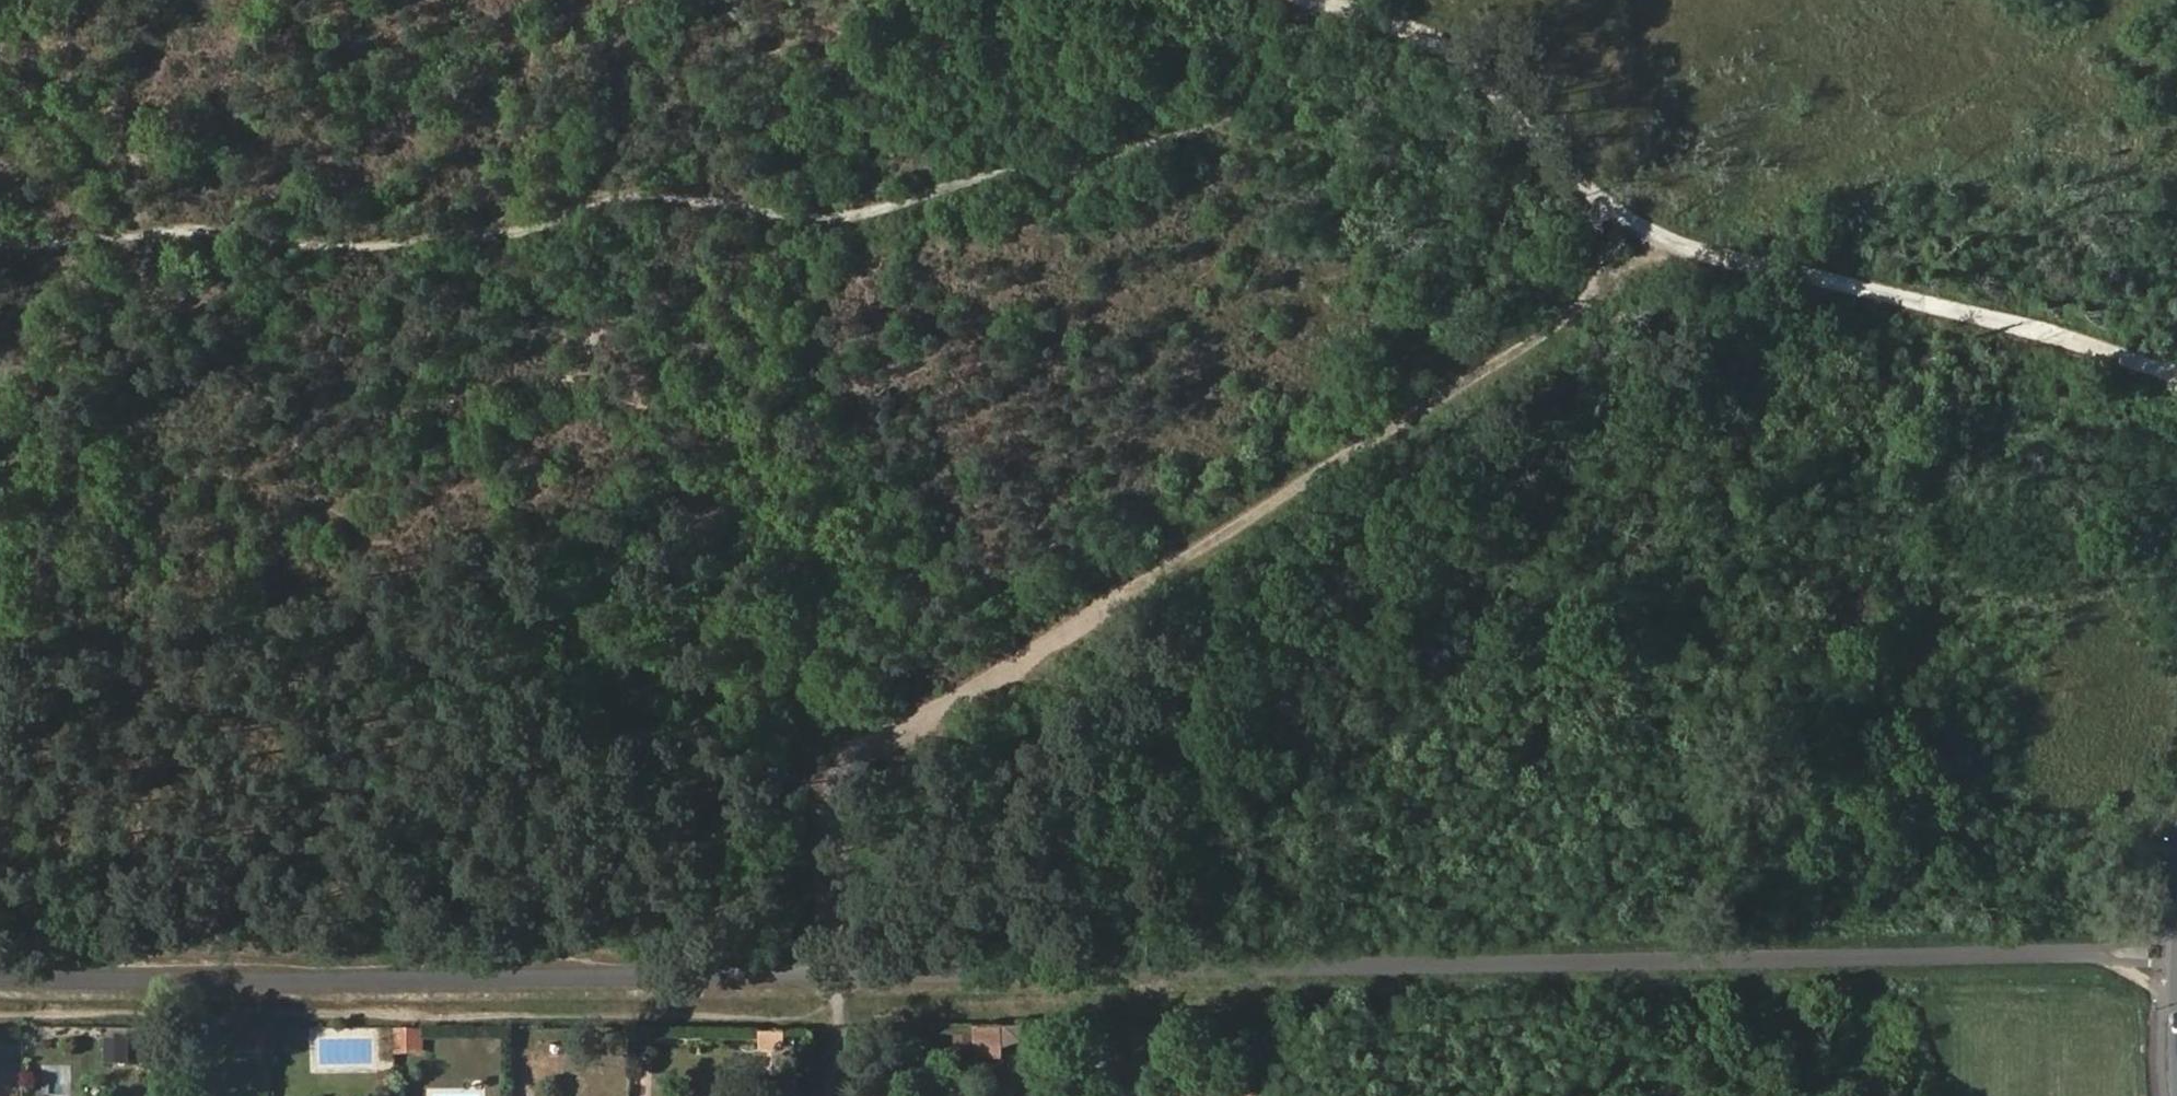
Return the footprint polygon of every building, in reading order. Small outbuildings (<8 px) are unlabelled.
[(1012,1046),(1011,1022),(974,1023),(974,1048),(1012,1046)] [(393,1055),(421,1055),(421,1029),(393,1029),(393,1055)] [(128,1041),(105,1041),(105,1064),(128,1065),(128,1041)] [(1012,1046),(974,1048),(974,1055),(1012,1053),(1012,1046)]
